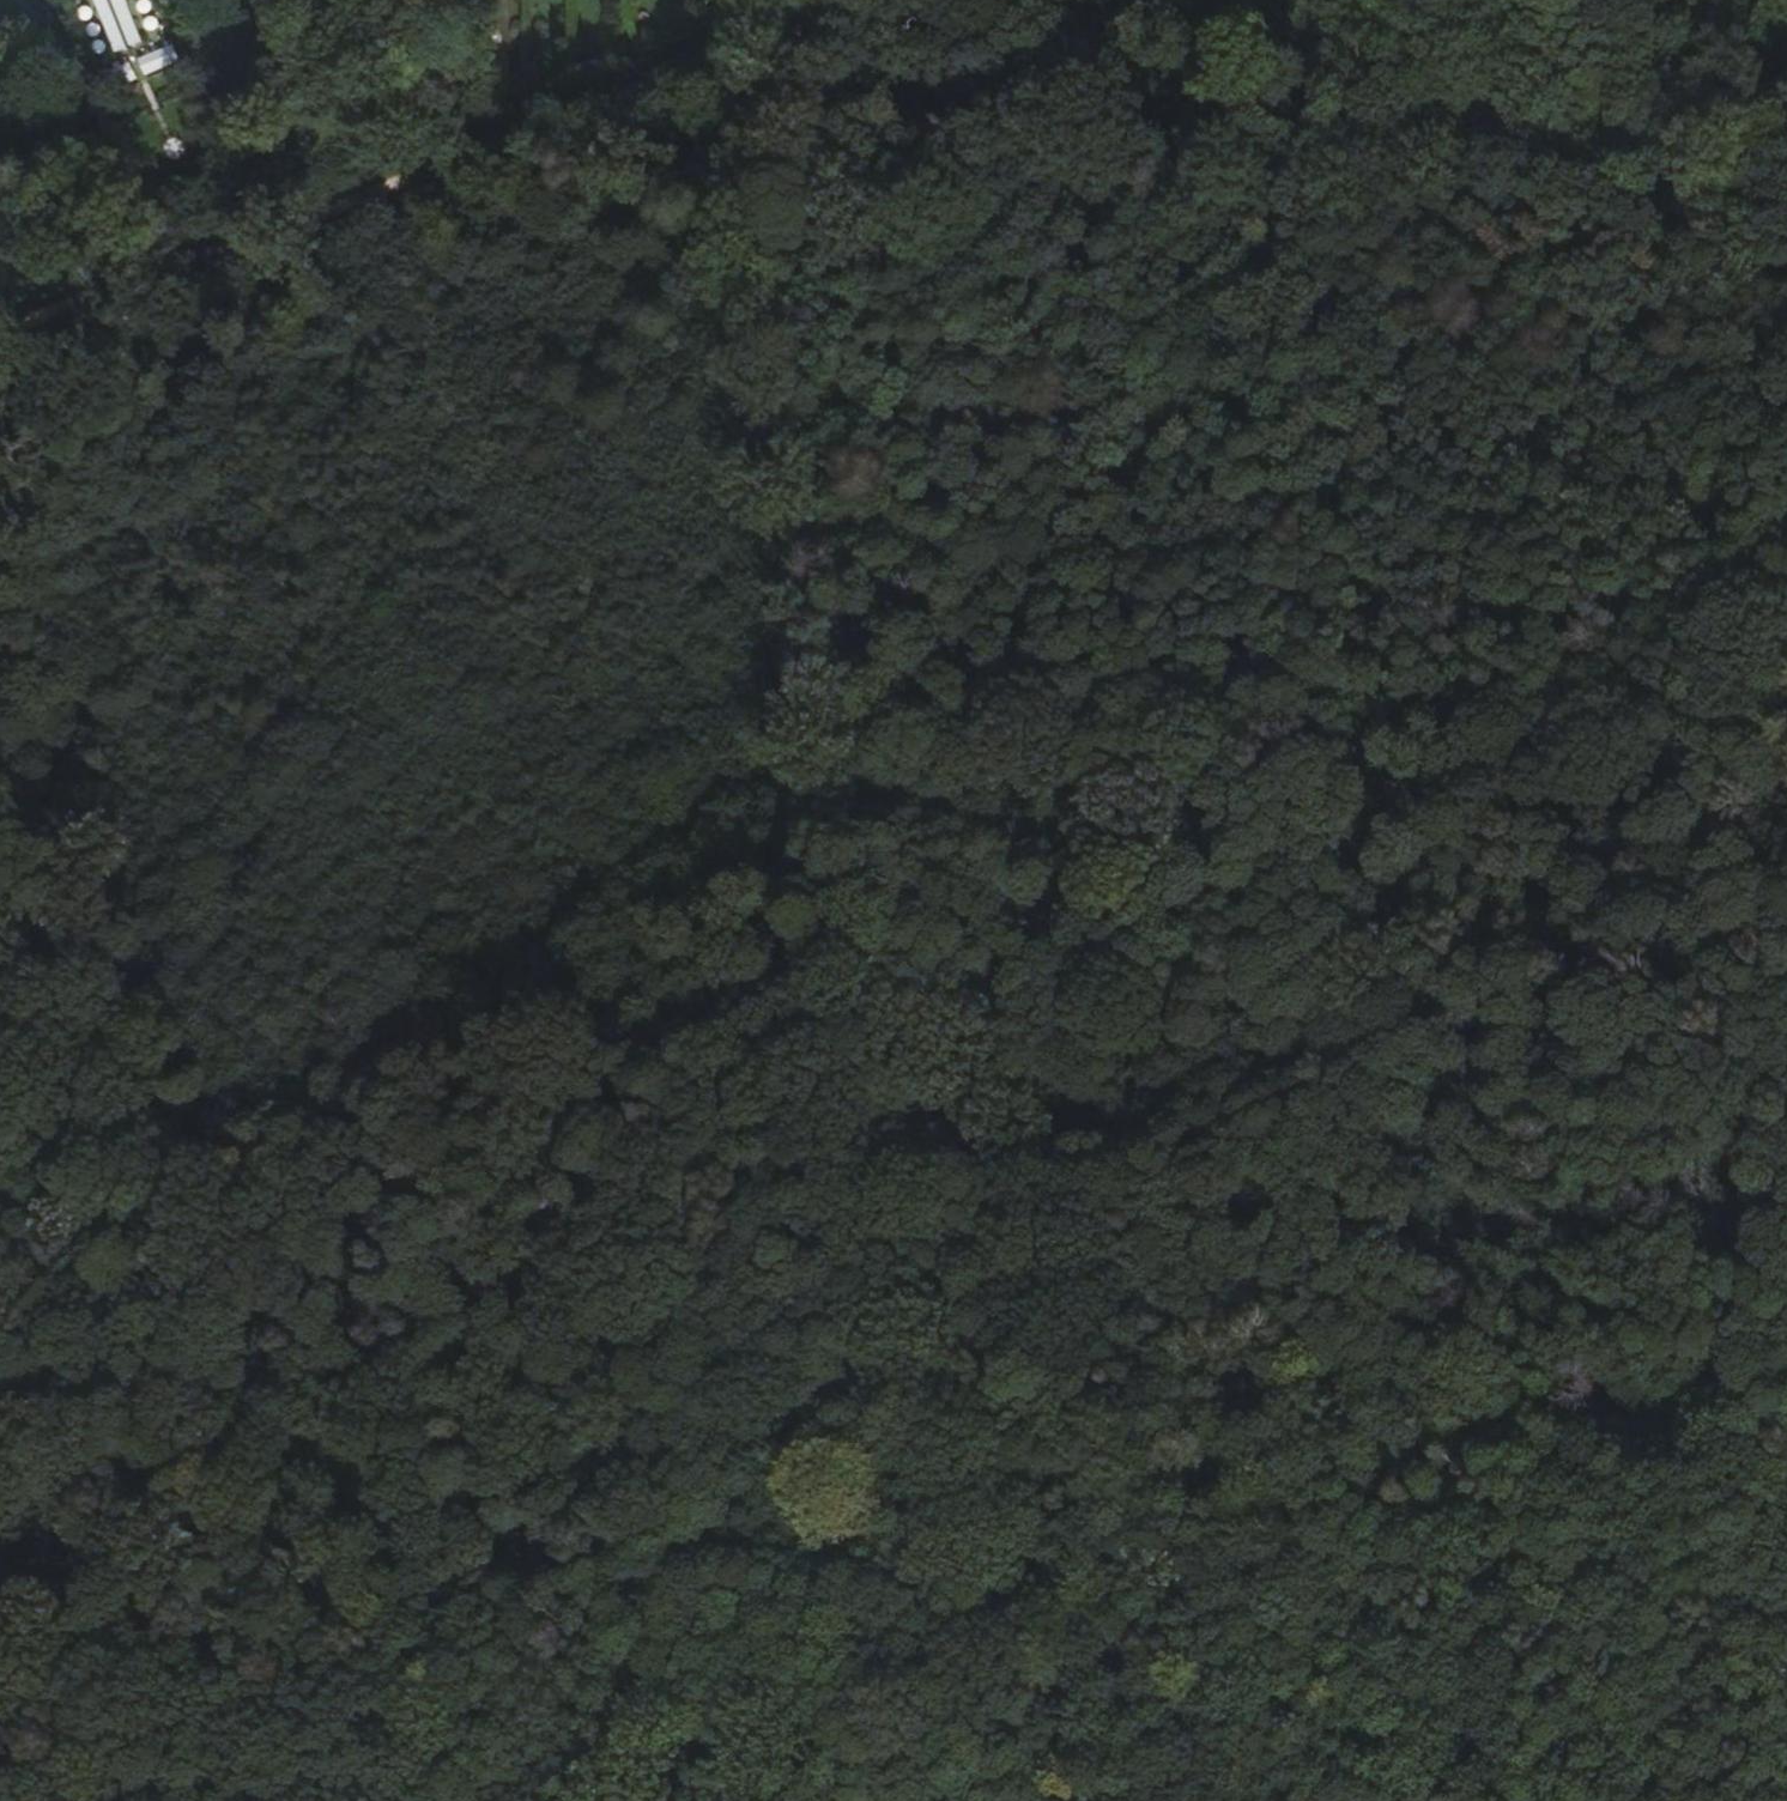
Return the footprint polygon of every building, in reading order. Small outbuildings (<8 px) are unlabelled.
[(486,26),(496,56),(509,53),(500,22),(486,26)]
